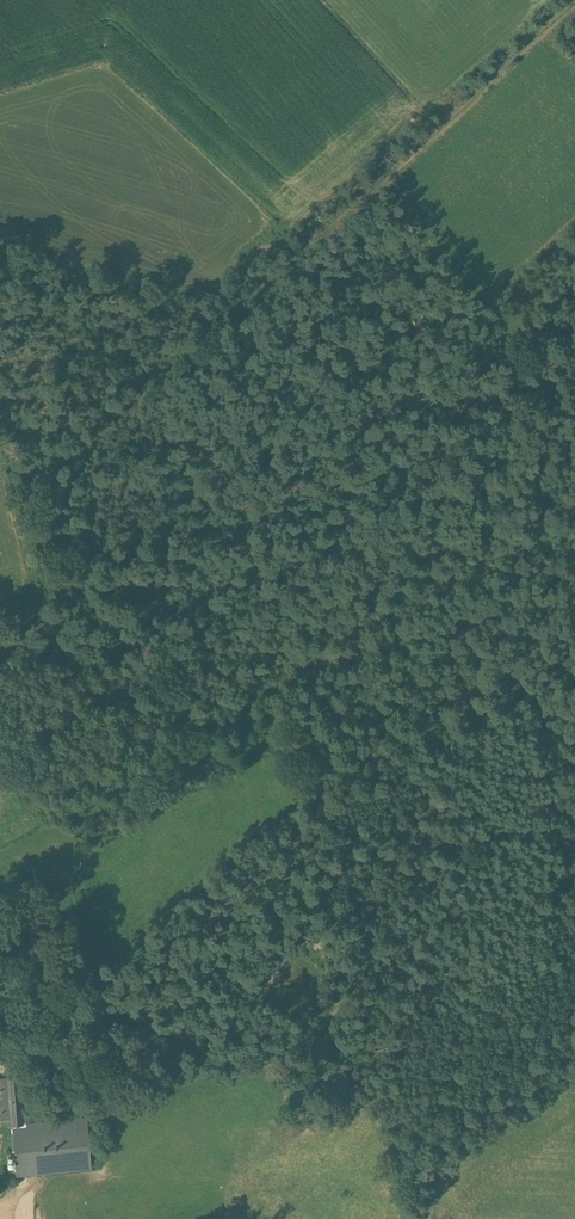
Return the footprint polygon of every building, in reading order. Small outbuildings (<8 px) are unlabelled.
[(0,1077),(0,1125),(11,1124),(16,1173),(91,1167),(86,1117),(30,1123),(30,1110),(24,1111),(20,1075),(0,1077)]
